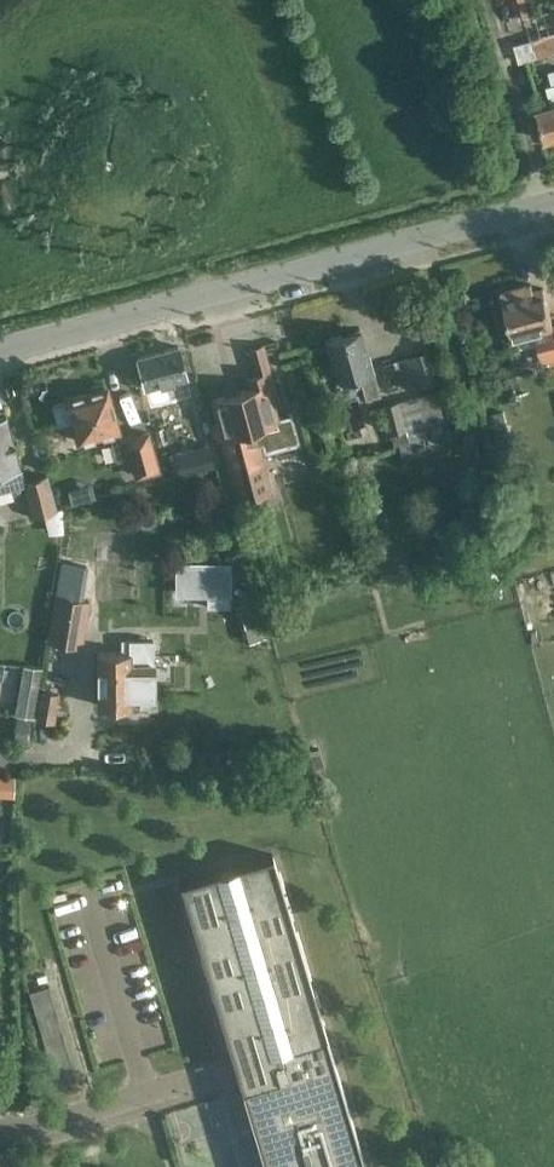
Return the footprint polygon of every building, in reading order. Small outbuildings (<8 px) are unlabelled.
[(531,38),(536,56),(553,51),(553,31),(531,38)] [(546,85),(551,104),(537,108),(545,139),(553,136),(553,69),(548,71),(551,83),(546,85)] [(543,341),(548,359),(553,358),(553,328),(544,294),(534,296),(531,283),(501,292),(514,338),(535,332),(538,343),(543,341)] [(380,394),(369,356),(366,356),(358,329),(326,339),(339,381),(358,375),(365,399),(380,394)] [(250,388),(212,398),(218,420),(210,422),(215,439),(222,437),(231,468),(239,497),(269,489),(257,444),(264,442),(265,448),(296,440),(297,442),(298,442),(291,413),(289,413),(289,415),(277,419),(273,405),(278,404),(262,344),(249,348),(256,374),(247,376),(250,388)] [(188,377),(179,345),(139,357),(147,388),(162,384),(164,391),(178,387),(176,380),(188,377)] [(428,346),(401,354),(407,378),(418,375),(419,381),(437,376),(428,346)] [(116,460),(130,456),(135,475),(156,469),(146,432),(119,439),(103,383),(89,387),(90,392),(66,399),(67,401),(51,405),(56,424),(72,419),(78,440),(109,432),(116,460)] [(397,400),(382,404),(393,444),(398,443),(408,440),(397,400)] [(504,410),(489,414),(493,428),(508,425),(504,410)] [(24,490),(31,516),(43,513),(56,510),(46,475),(24,481),(6,415),(0,417),(0,489),(11,486),(13,493),(24,490)] [(458,436),(449,438),(451,447),(460,445),(458,436)] [(408,440),(398,443),(403,459),(413,456),(408,440)] [(212,447),(182,455),(187,473),(217,465),(212,447)] [(463,455),(442,461),(443,466),(453,464),(457,482),(469,479),(463,455)] [(56,510),(43,513),(49,533),(64,533),(63,508),(56,510)] [(525,512),(513,515),(517,533),(529,531),(525,512)] [(231,565),(177,565),(176,594),(207,594),(206,607),(228,607),(228,594),(230,594),(231,565)] [(46,642),(82,649),(91,601),(55,594),(46,642)] [(243,635),(264,629),(257,604),(236,610),(243,635)] [(129,651),(97,651),(98,704),(130,704),(130,700),(153,700),(153,683),(152,654),(152,639),(128,639),(129,651)] [(20,665),(15,712),(33,714),(39,667),(20,665)] [(41,686),(36,718),(54,721),(59,689),(41,686)] [(18,718),(15,741),(29,743),(32,720),(18,718)] [(318,750),(309,752),(312,764),(321,762),(318,750)] [(13,796),(14,777),(0,776),(0,795),(13,796)] [(232,865),(232,868),(220,871),(219,868),(179,880),(265,1166),(366,1166),(328,1040),(272,853),(232,865)] [(45,974),(36,976),(38,982),(47,980),(45,974)] [(57,1084),(76,1079),(49,986),(30,992),(57,1084)]
